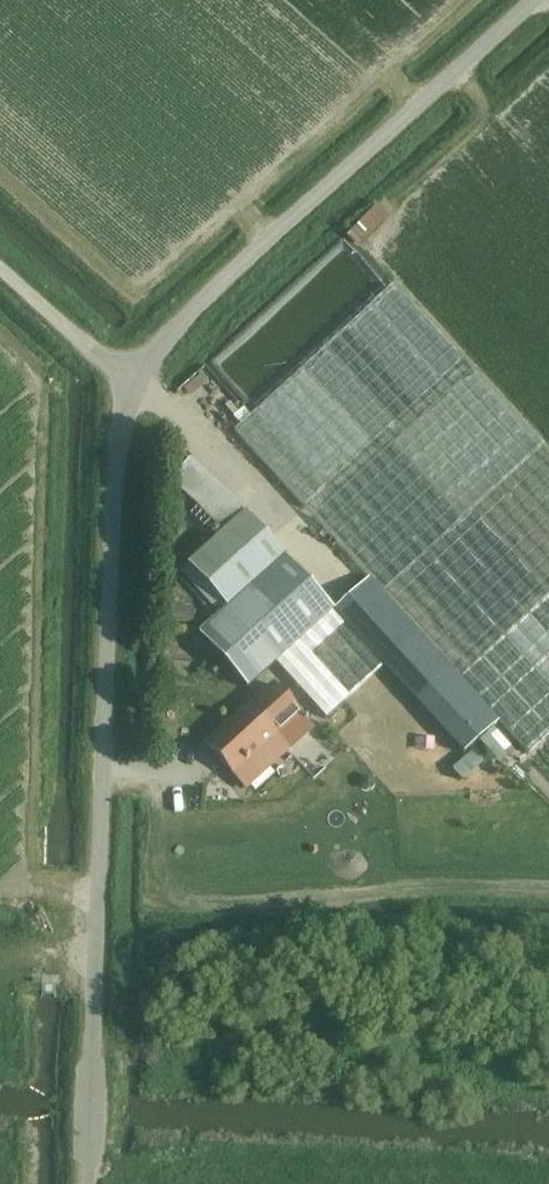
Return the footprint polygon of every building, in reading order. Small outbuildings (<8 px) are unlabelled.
[(234,432),(369,580),(381,594),(449,668),(498,722),(528,754),(548,735),(548,454),(395,284),(251,416),(234,432)] [(187,565),(227,609),(285,557),(245,513),(187,565)] [(334,612),(324,601),(285,557),(227,609),(198,635),(245,690),(275,663),(276,664),(334,612)] [(369,580),(334,612),(383,666),(432,719),(463,754),(474,744),(475,743),(498,722),(449,668),(381,594),(369,580)] [(334,612),(276,664),(325,719),(383,666),(334,612)] [(273,686),(206,746),(245,789),(272,764),(260,750),(275,737),(287,750),(312,728),(306,722),(307,720),(305,718),(304,720),(299,714),(273,686)]
